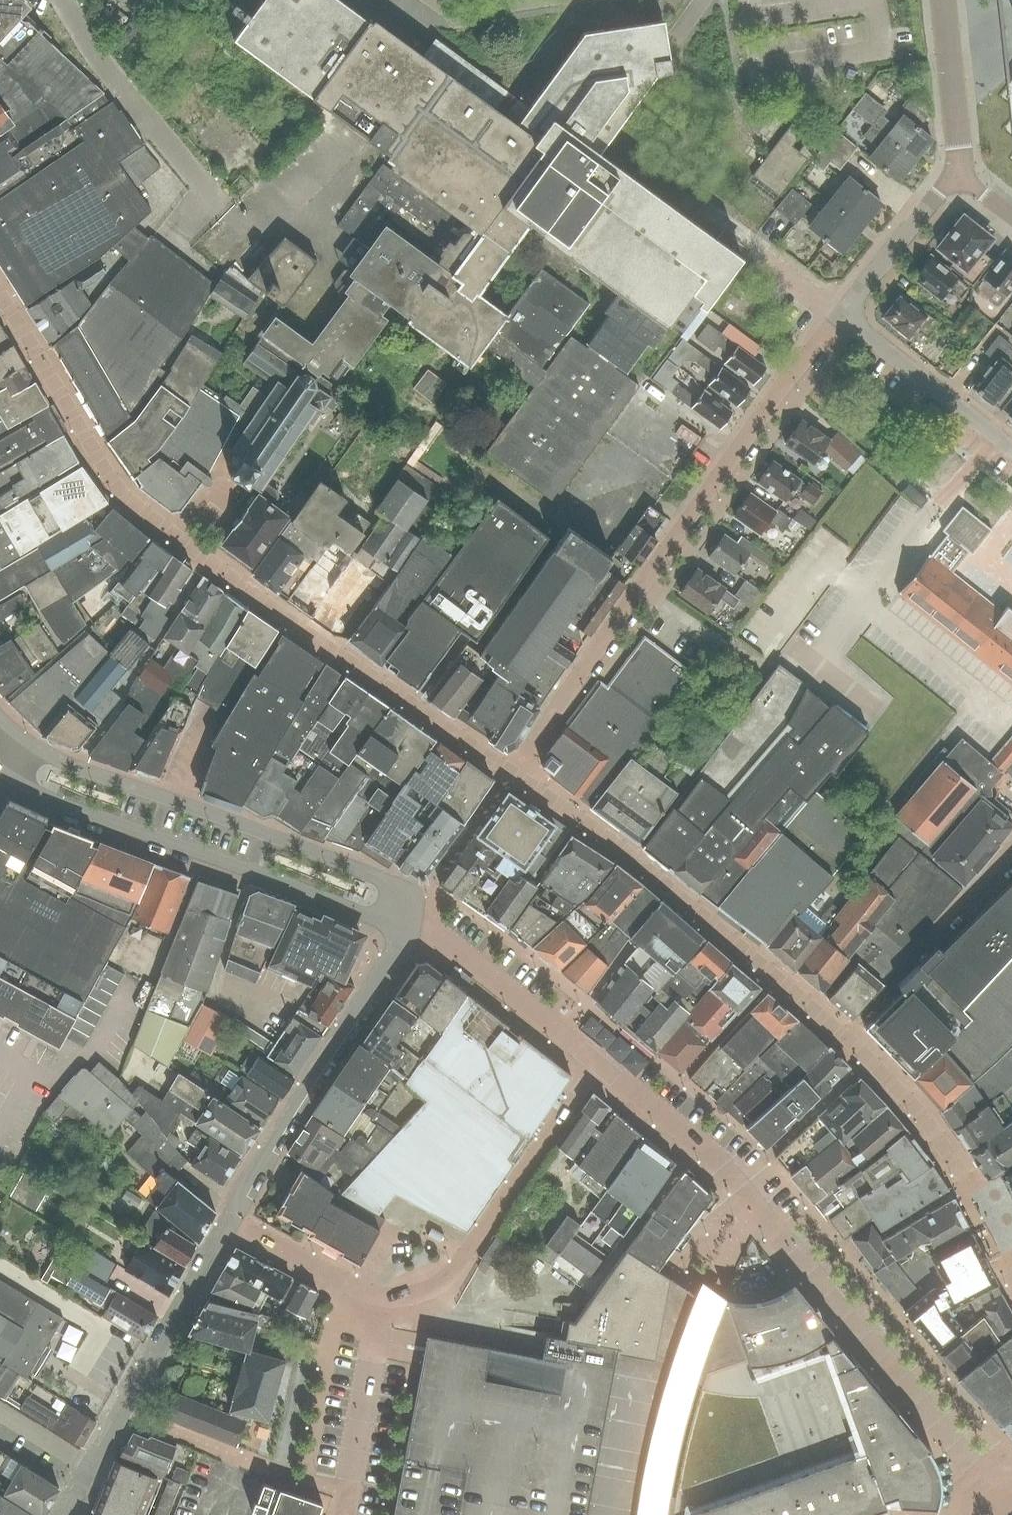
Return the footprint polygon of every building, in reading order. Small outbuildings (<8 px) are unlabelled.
[(66,119),(104,94),(48,42),(51,38),(19,9),(27,1),(25,0),(0,0),(0,132),(1,133),(47,101),(66,119)] [(516,128),(372,23),(340,0),(264,0),(234,41),(313,99),(389,155),(386,160),(392,165),(389,170),(383,166),(339,226),(353,237),(369,248),(353,271),(339,292),(347,298),(312,345),(277,320),(245,364),(267,380),(270,374),(276,379),(281,378),(281,381),(289,387),(295,377),(293,373),(296,372),(297,376),(302,374),(307,373),(306,370),(309,370),(310,374),(314,376),(317,375),(319,377),(316,379),(317,382),(318,387),(323,387),(333,388),(334,387),(319,376),(323,371),(339,383),(351,367),(353,368),(387,321),(381,316),(390,303),(412,319),(409,323),(471,368),(484,351),(536,389),(488,455),(555,503),(640,386),(616,368),(618,365),(627,372),(647,344),(652,347),(668,325),(671,321),(681,328),(698,304),(704,308),(742,258),(600,153),(656,76),(671,74),(668,52),(666,36),(664,22),(644,25),(621,28),(585,33),(584,34),(543,90),(516,128)] [(139,30),(138,30),(129,23),(113,42),(123,49),(139,30)] [(872,126),(916,161),(932,140),(902,116),(895,126),(881,115),(885,110),(865,94),(852,111),(872,126)] [(84,141),(75,127),(66,119),(47,101),(1,133),(0,132),(0,199),(84,141)] [(119,113),(113,103),(111,102),(75,127),(84,141),(0,199),(0,265),(26,305),(101,257),(158,206),(119,163),(145,145),(121,111),(119,113)] [(799,152),(793,147),(802,134),(791,126),(752,176),(779,197),(807,160),(810,163),(821,150),(808,140),(799,152)] [(899,183),(916,161),(872,126),(863,137),(877,148),(869,159),(899,183)] [(847,159),(857,146),(838,131),(828,144),(847,159)] [(847,159),(828,144),(813,162),(825,172),(832,163),(840,169),(847,159)] [(162,167),(146,149),(128,164),(143,183),(162,167)] [(841,254),(882,204),(849,178),(809,228),(841,254)] [(811,204),(792,189),(776,209),(795,224),(811,204)] [(963,217),(956,227),(938,249),(954,262),(949,268),(972,286),(992,261),(981,252),(991,239),(963,217)] [(150,237),(110,284),(77,327),(52,347),(106,434),(137,410),(146,398),(160,368),(181,341),(215,286),(150,237)] [(284,307),(317,262),(285,238),(247,280),(284,307)] [(1011,289),(1011,257),(1006,252),(974,292),(992,305),(994,306),(995,307),(997,307),(998,307),(1011,289)] [(925,290),(942,303),(951,292),(961,300),(969,289),(929,257),(913,277),(927,288),(925,290)] [(50,346),(91,306),(80,290),(106,274),(101,265),(76,281),(75,280),(27,310),(50,346)] [(214,289),(210,296),(244,319),(258,297),(224,275),(214,289)] [(882,319),(909,340),(928,315),(901,294),(882,319)] [(963,335),(981,313),(970,304),(952,327),(963,335)] [(766,368),(707,325),(696,340),(714,353),(718,347),(730,356),(724,365),(738,376),(740,375),(753,385),(766,368)] [(728,325),(722,333),(738,345),(744,337),(728,325)] [(185,416),(204,386),(203,385),(222,353),(191,335),(168,373),(147,412),(109,440),(132,479),(166,447),(185,416)] [(974,392),(993,407),(1006,390),(1008,391),(1011,385),(1011,346),(999,336),(985,354),(994,361),(982,377),(984,378),(974,392)] [(682,340),(669,358),(679,365),(692,348),(682,340)] [(23,363),(13,346),(0,355),(0,377),(23,363)] [(723,396),(738,407),(750,390),(702,355),(697,363),(716,377),(709,387),(723,397),(723,396)] [(33,381),(32,379),(31,377),(23,363),(0,377),(0,403),(12,395),(11,394),(33,381)] [(448,384),(429,369),(415,388),(433,403),(448,384)] [(238,465),(231,475),(248,487),(250,485),(261,492),(267,483),(330,393),(323,387),(318,387),(317,382),(316,379),(319,377),(317,375),(314,376),(310,374),(309,370),(306,370),(307,373),(302,374),(297,376),(296,372),(293,373),(295,377),(289,387),(281,381),(281,378),(276,379),(270,374),(267,380),(271,383),(263,394),(253,387),(241,405),(241,406),(240,407),(252,416),(243,430),(241,428),(238,432),(241,434),(232,446),(233,447),(237,453),(235,456),(237,457),(235,457),(234,457),(234,463),(238,465)] [(649,379),(720,430),(733,413),(719,403),(720,401),(705,391),(698,400),(678,386),(677,387),(655,371),(649,379)] [(47,404),(35,383),(33,381),(11,394),(12,395),(0,403),(0,432),(47,404)] [(224,399),(213,392),(204,386),(185,416),(166,447),(132,479),(132,480),(139,487),(172,513),(180,512),(201,482),(206,486),(208,486),(209,486),(211,484),(212,483),(213,481),(212,479),(211,478),(207,475),(210,472),(226,442),(232,446),(241,434),(238,432),(241,428),(243,430),(252,416),(240,407),(241,406),(241,405),(226,396),(224,399)] [(63,434),(47,404),(0,432),(0,470),(16,461),(63,434)] [(344,405),(334,419),(350,430),(359,416),(344,405)] [(852,475),(866,461),(837,433),(832,438),(803,418),(785,444),(813,464),(823,448),(846,471),(847,470),(852,475)] [(79,462),(63,434),(16,461),(0,470),(0,503),(3,507),(20,497),(79,462)] [(806,486),(801,483),(802,481),(773,461),(757,483),(793,507),(800,497),(812,505),(821,493),(808,484),(806,486)] [(396,573),(450,495),(405,465),(375,510),(384,516),(361,549),(396,573)] [(108,503),(82,466),(40,492),(28,499),(0,516),(0,523),(21,558),(68,531),(66,529),(108,503)] [(249,508),(222,545),(253,568),(290,516),(292,514),(285,509),(274,501),(278,497),(276,489),(267,483),(261,492),(258,496),(255,496),(248,504),(249,508)] [(280,538),(252,575),(276,592),(277,593),(279,589),(290,597),(288,601),(289,602),(306,614),(310,617),(353,559),(357,554),(352,550),(362,537),(372,524),(355,511),(350,517),(340,509),(345,502),(321,484),(311,497),(296,517),(280,538)] [(920,509),(927,501),(909,485),(902,493),(920,509)] [(300,489),(285,509),(292,514),(296,517),(311,497),(300,489)] [(771,521),(784,531),(788,525),(792,520),(792,519),(778,509),(776,512),(750,494),(734,516),(761,535),(771,521)] [(84,623),(54,570),(92,548),(118,571),(128,559),(132,561),(150,539),(112,508),(108,503),(66,529),(68,531),(21,558),(0,570),(0,601),(25,586),(59,645),(84,623)] [(546,543),(494,504),(454,556),(406,619),(410,621),(416,627),(387,667),(417,689),(460,630),(471,638),(476,641),(518,582),(546,543)] [(653,537),(666,518),(648,507),(621,545),(617,551),(624,556),(639,566),(657,540),(653,537)] [(958,579),(961,574),(961,567),(958,565),(968,552),(972,555),(991,531),(962,507),(943,531),(947,535),(899,592),(1011,682),(1011,622),(958,579)] [(801,509),(794,518),(809,529),(816,520),(801,509)] [(792,520),(788,525),(796,531),(800,525),(792,520)] [(21,558),(0,523),(0,570),(21,558)] [(597,579),(611,558),(612,557),(569,526),(554,548),(546,543),(518,582),(476,641),(472,647),(479,654),(493,665),(500,670),(474,710),(471,707),(460,724),(465,727),(463,730),(481,741),(483,738),(487,741),(488,740),(494,730),(518,693),(528,677),(527,677),(538,662),(553,640),(560,631),(585,595),(597,579)] [(442,572),(454,556),(424,535),(415,547),(396,573),(387,586),(371,609),(372,610),(350,641),(381,664),(409,627),(407,626),(410,621),(406,619),(442,572)] [(765,568),(771,560),(740,538),(736,544),(724,535),(708,558),(735,577),(749,557),(765,568)] [(162,570),(172,556),(152,540),(119,582),(113,590),(130,603),(141,588),(144,590),(160,568),(162,570)] [(620,562),(624,556),(617,551),(612,557),(611,558),(597,579),(585,595),(607,611),(625,585),(615,577),(617,574),(620,576),(627,567),(620,562)] [(130,603),(122,616),(153,637),(167,618),(163,615),(193,571),(172,556),(162,570),(160,568),(144,590),(141,588),(130,603)] [(757,602),(739,590),(734,597),(724,590),(725,589),(697,570),(680,593),(709,613),(719,598),(734,609),(739,602),(751,610),(757,602)] [(214,619),(227,594),(203,578),(176,619),(165,637),(178,646),(163,667),(152,659),(139,677),(141,679),(173,700),(182,686),(201,656),(193,650),(214,619)] [(739,590),(757,602),(763,593),(745,581),(739,590)] [(225,650),(251,612),(227,594),(214,619),(193,650),(201,656),(182,686),(197,696),(204,683),(225,650)] [(28,606),(22,595),(0,607),(0,621),(28,606)] [(589,636),(607,611),(585,595),(560,631),(553,640),(556,642),(563,633),(567,637),(572,629),(571,629),(574,625),(589,636)] [(260,668),(282,636),(280,635),(281,632),(251,612),(225,650),(204,683),(197,696),(195,700),(195,701),(197,698),(221,715),(254,666),(256,668),(259,670),(260,668)] [(33,672),(31,668),(59,653),(39,624),(0,646),(0,686),(5,693),(33,672)] [(149,644),(131,629),(109,654),(86,631),(8,701),(43,736),(73,749),(80,747),(119,698),(112,691),(149,644)] [(296,696),(319,661),(282,636),(259,670),(256,668),(225,716),(211,743),(216,745),(199,793),(240,808),(265,765),(270,756),(285,729),(302,700),(296,696)] [(638,753),(697,675),(646,636),(607,687),(600,682),(547,754),(550,756),(543,765),(552,772),(550,775),(579,799),(591,807),(630,756),(635,751),(638,753)] [(471,638),(468,643),(457,659),(427,697),(455,717),(460,709),(493,665),(479,654),(472,647),(476,641),(471,638)] [(556,642),(553,640),(538,662),(527,677),(528,677),(518,693),(494,730),(488,740),(507,752),(517,746),(551,690),(566,668),(576,654),(556,642)] [(835,776),(870,732),(779,663),(726,731),(639,843),(672,871),(717,907),(781,831),(830,772),(835,776)] [(291,760),(346,677),(326,664),(302,700),(285,729),(287,730),(274,750),(272,756),(283,764),(288,757),(291,760)] [(301,829),(338,778),(390,707),(346,677),(291,760),(288,757),(283,764),(272,756),(271,757),(270,756),(265,765),(258,778),(240,808),(242,808),(244,803),(264,815),(273,812),(282,819),(301,829)] [(148,737),(173,700),(141,679),(134,688),(138,691),(89,755),(128,769),(148,737)] [(164,777),(195,700),(197,696),(182,686),(173,700),(148,737),(128,769),(162,781),(164,777)] [(403,739),(414,724),(390,707),(338,778),(361,794),(370,800),(390,774),(386,772),(408,742),(403,739)] [(694,771),(725,731),(713,721),(666,783),(662,780),(673,758),(657,746),(642,765),(630,756),(591,807),(638,842),(693,770),(694,771)] [(360,851),(366,842),(437,740),(414,724),(403,739),(408,742),(386,772),(390,774),(370,800),(361,794),(336,830),(329,840),(360,851)] [(898,820),(890,830),(899,837),(919,853),(920,853),(930,861),(932,859),(932,858),(981,801),(982,802),(1003,774),(961,738),(949,752),(944,748),(909,788),(915,792),(895,817),(898,820)] [(437,740),(366,842),(395,860),(419,825),(429,811),(438,800),(466,761),(437,740)] [(465,821),(492,781),(466,761),(438,800),(465,821)] [(329,840),(336,830),(361,794),(338,778),(301,829),(302,830),(329,840)] [(867,835),(820,794),(816,790),(781,831),(717,907),(765,943),(793,907),(801,913),(807,906),(867,835)] [(477,833),(459,859),(480,873),(461,899),(467,903),(468,901),(508,928),(537,884),(529,879),(562,831),(509,792),(479,834),(477,833)] [(8,895),(14,883),(48,821),(49,819),(17,804),(9,800),(1,815),(0,816),(0,891),(8,895)] [(464,822),(465,821),(438,800),(429,811),(419,825),(395,860),(419,875),(426,874),(446,847),(464,822)] [(981,801),(932,858),(932,859),(963,885),(1011,827),(991,809),(982,802),(981,801)] [(59,1046),(130,917),(133,918),(155,864),(155,863),(101,842),(48,821),(14,883),(8,895),(0,891),(0,1013),(59,1046)] [(571,836),(542,884),(556,894),(550,904),(565,913),(573,905),(591,895),(618,865),(571,836)] [(820,936),(794,969),(821,992),(849,957),(848,956),(886,909),(894,898),(888,892),(886,891),(919,853),(899,837),(868,876),(839,910),(833,918),(840,923),(825,940),(820,936)] [(849,957),(821,992),(852,1019),(871,997),(873,998),(884,986),(883,985),(935,919),(962,888),(930,861),(920,853),(919,853),(886,891),(888,892),(894,898),(886,909),(848,956),(849,957)] [(459,859),(440,885),(461,900),(461,899),(480,873),(459,859)] [(168,933),(190,877),(155,864),(133,918),(168,933)] [(600,928),(641,884),(620,867),(588,903),(586,901),(584,902),(577,911),(600,928)] [(231,918),(239,893),(199,880),(160,976),(207,994),(231,918)] [(942,950),(936,944),(918,962),(920,964),(898,985),(902,989),(864,1027),(914,1078),(943,1050),(971,1018),(962,1008),(1009,959),(1011,955),(1011,882),(942,950)] [(641,884),(600,928),(560,971),(589,995),(629,937),(660,901),(641,884)] [(235,937),(225,969),(256,982),(266,963),(296,904),(253,888),(235,937)] [(682,968),(705,940),(660,901),(629,937),(639,945),(629,955),(596,1001),(626,1026),(640,1010),(664,980),(663,980),(671,970),(673,971),(678,965),(682,968)] [(529,905),(511,930),(526,943),(529,945),(544,932),(561,916),(565,913),(550,904),(546,902),(543,903),(534,908),(529,905)] [(832,903),(820,918),(826,924),(827,924),(830,921),(833,918),(839,910),(832,903)] [(296,904),(266,963),(310,984),(317,968),(322,971),(318,979),(322,981),(322,980),(320,979),(323,971),(345,981),(363,941),(359,931),(351,927),(351,929),(337,923),(338,921),(325,915),(324,916),(296,904)] [(801,913),(799,915),(819,932),(826,924),(820,918),(807,906),(801,913)] [(577,911),(575,909),(532,948),(560,971),(600,928),(577,911)] [(793,913),(767,947),(794,969),(820,936),(793,913)] [(731,963),(727,959),(705,940),(682,968),(678,965),(673,971),(671,970),(663,980),(664,980),(693,1005),(681,1018),(682,1020),(712,987),(731,963)] [(1009,959),(962,1008),(971,1018),(943,1050),(914,1078),(933,1101),(941,1109),(999,1058),(1011,1046),(1011,955),(1009,959)] [(418,964),(395,995),(421,1013),(446,977),(427,963),(418,964)] [(681,1072),(759,987),(731,963),(712,987),(682,1020),(681,1018),(656,1051),(681,1072)] [(101,975),(120,986),(126,976),(107,965),(101,975)] [(355,986),(345,981),(323,971),(320,979),(322,980),(322,981),(326,983),(314,1003),(312,1008),(317,1010),(321,1002),(338,1011),(355,986)] [(114,996),(120,986),(101,975),(95,986),(114,996)] [(160,976),(132,1045),(167,1067),(182,1039),(202,1004),(207,994),(160,976)] [(440,1030),(466,994),(446,977),(421,1013),(400,1042),(419,1057),(440,1030)] [(656,1051),(681,1018),(693,1005),(664,980),(640,1010),(649,1018),(636,1034),(656,1051)] [(109,1007),(114,996),(95,986),(90,996),(109,1007)] [(768,1046),(798,1019),(767,993),(720,1043),(689,1079),(708,1095),(709,1094),(706,1092),(714,1083),(724,1092),(747,1068),(758,1056),(768,1046)] [(422,1101),(340,1194),(354,1203),(350,1211),(379,1227),(385,1218),(380,1215),(395,1194),(400,1196),(468,1233),(517,1158),(516,1157),(571,1076),(466,994),(440,1030),(441,1031),(402,1085),(422,1101)] [(103,1017),(109,1007),(90,996),(84,1006),(103,1017)] [(310,1001),(310,1002),(306,1000),(293,1017),(274,1044),(268,1053),(267,1056),(296,1074),(338,1011),(321,1002),(317,1010),(312,1008),(314,1003),(310,1001)] [(416,1015),(394,1000),(383,1015),(405,1030),(416,1015)] [(211,1054),(231,1018),(202,1004),(182,1039),(211,1054)] [(97,1027),(103,1017),(84,1006),(78,1016),(97,1027)] [(405,1077),(417,1060),(395,1045),(405,1030),(383,1015),(363,1044),(402,1075),(405,1077)] [(92,1037),(97,1027),(78,1016),(72,1027),(92,1037)] [(236,1018),(230,1027),(268,1053),(274,1044),(236,1018)] [(805,1069),(828,1047),(798,1019),(768,1046),(758,1056),(747,1068),(724,1092),(716,1102),(742,1125),(748,1120),(751,1122),(745,1127),(745,1128),(780,1094),(787,1086),(805,1069)] [(86,1048),(92,1037),(72,1027),(67,1037),(86,1048)] [(378,1113),(402,1075),(363,1044),(315,1114),(351,1138),(341,1152),(361,1167),(399,1126),(378,1113)] [(1011,1084),(1011,1046),(999,1058),(941,1109),(955,1130),(979,1113),(977,1110),(1001,1094),(1011,1084)] [(805,1069),(824,1090),(849,1067),(828,1047),(805,1069)] [(281,1096),(294,1078),(252,1051),(240,1069),(281,1096)] [(99,1061),(91,1071),(116,1093),(133,1108),(139,1101),(132,1094),(121,1080),(99,1061)] [(45,1112),(45,1113),(45,1114),(50,1118),(56,1122),(71,1105),(83,1113),(108,1136),(124,1118),(133,1108),(116,1093),(91,1071),(84,1065),(75,1076),(63,1091),(57,1097),(47,1108),(46,1110),(45,1111),(45,1112)] [(776,1137),(824,1090),(805,1069),(787,1086),(780,1094),(745,1128),(765,1147),(776,1137)] [(219,1099),(204,1089),(180,1073),(163,1100),(139,1085),(132,1094),(139,1101),(147,1111),(168,1136),(170,1133),(179,1116),(192,1125),(197,1122),(243,1153),(261,1126),(224,1102),(219,1099)] [(224,1102),(261,1126),(279,1100),(242,1075),(224,1102)] [(886,1107),(884,1104),(859,1079),(819,1117),(775,1158),(788,1173),(789,1172),(786,1169),(796,1159),(802,1166),(791,1177),(836,1140),(840,1144),(886,1107)] [(204,1089),(219,1099),(224,1092),(209,1081),(204,1089)] [(1001,1094),(977,1110),(979,1113),(955,1130),(968,1150),(1011,1120),(1011,1084),(1001,1094)] [(609,1107),(594,1094),(593,1093),(556,1146),(574,1159),(609,1107)] [(71,1105),(56,1122),(70,1134),(72,1132),(69,1129),(83,1113),(71,1105)] [(845,1177),(905,1129),(886,1107),(840,1144),(836,1140),(791,1177),(813,1202),(845,1177)] [(168,1136),(147,1111),(142,1116),(133,1108),(124,1118),(141,1132),(125,1151),(161,1182),(147,1199),(153,1204),(157,1207),(199,1241),(216,1212),(165,1170),(180,1153),(175,1148),(166,1140),(167,1137),(168,1136)] [(605,1190),(642,1136),(613,1111),(575,1163),(568,1171),(582,1183),(587,1177),(600,1187),(605,1190)] [(320,1181),(341,1152),(349,1140),(313,1117),(288,1154),(304,1165),(302,1168),(320,1181)] [(1004,1167),(1011,1162),(1011,1120),(968,1150),(984,1174),(985,1174),(986,1175),(987,1176),(988,1176),(990,1176),(991,1176),(992,1176),(1005,1167),(1004,1167)] [(223,1184),(241,1157),(210,1137),(196,1128),(188,1141),(202,1150),(192,1164),(223,1184)] [(906,1181),(932,1164),(905,1129),(845,1177),(813,1202),(826,1219),(842,1208),(858,1196),(898,1170),(906,1181)] [(167,1137),(166,1140),(175,1148),(179,1143),(179,1139),(170,1133),(168,1136),(167,1137)] [(599,1197),(597,1201),(597,1202),(631,1226),(676,1163),(643,1136),(643,1137),(643,1136),(642,1136),(605,1190),(599,1197)] [(880,1230),(948,1189),(932,1164),(906,1181),(898,1170),(858,1196),(842,1208),(843,1209),(829,1220),(844,1239),(872,1218),(880,1230)] [(361,1264),(380,1228),(327,1198),(333,1191),(302,1169),(292,1187),(291,1186),(276,1213),(310,1232),(308,1235),(361,1264)] [(658,1269),(663,1262),(712,1196),(686,1172),(684,1170),(626,1248),(658,1269)] [(13,1193),(11,1196),(26,1205),(39,1182),(23,1173),(13,1193)] [(127,1191),(123,1198),(138,1206),(142,1200),(127,1191)] [(936,1253),(972,1235),(954,1200),(882,1240),(871,1226),(852,1240),(876,1271),(894,1261),(918,1247),(932,1254),(936,1253)] [(180,1231),(155,1211),(144,1229),(158,1239),(153,1247),(185,1266),(197,1245),(179,1233),(180,1231)] [(547,1244),(560,1253),(570,1240),(580,1224),(567,1215),(559,1227),(547,1244)] [(996,1285),(998,1284),(972,1235),(936,1253),(932,1254),(918,1247),(894,1261),(876,1271),(874,1273),(934,1348),(961,1327),(964,1330),(987,1313),(982,1304),(1000,1295),(1001,1295),(996,1285)] [(143,1240),(126,1269),(169,1295),(185,1266),(153,1247),(143,1240)] [(595,1276),(603,1264),(570,1240),(560,1253),(550,1266),(580,1287),(588,1276),(595,1276)] [(77,1256),(72,1264),(76,1266),(106,1284),(117,1265),(84,1245),(83,1245),(77,1256)] [(278,1297),(289,1278),(239,1250),(236,1248),(225,1269),(260,1288),(278,1297)] [(884,1504),(921,1491),(922,1490),(924,1489),(928,1486),(931,1482),(932,1478),(933,1473),(933,1469),(926,1450),(929,1449),(863,1370),(862,1372),(794,1289),(793,1290),(793,1291),(785,1297),(774,1302),(767,1305),(758,1307),(746,1307),(739,1307),(727,1305),(722,1304),(722,1302),(721,1302),(719,1306),(713,1303),(697,1296),(697,1297),(696,1296),(657,1270),(658,1269),(626,1248),(625,1250),(626,1250),(583,1310),(575,1322),(568,1321),(565,1338),(546,1335),(542,1357),(432,1336),(427,1335),(426,1341),(423,1358),(394,1514),(852,1514),(884,1504)] [(61,1258),(51,1275),(65,1283),(76,1266),(72,1264),(61,1258)] [(76,1266),(65,1283),(67,1284),(67,1285),(100,1304),(111,1287),(106,1284),(76,1266)] [(253,1300),(260,1288),(225,1269),(209,1299),(212,1300),(266,1313),(268,1308),(253,1300)] [(27,1379),(63,1320),(0,1280),(0,1363),(27,1379)] [(319,1291),(301,1282),(282,1317),(289,1319),(294,1310),(305,1316),(305,1317),(308,1319),(314,1308),(311,1306),(319,1291)] [(111,1287),(100,1304),(108,1309),(103,1316),(143,1340),(157,1315),(111,1287)] [(1011,1331),(1011,1314),(1001,1295),(1000,1295),(982,1304),(987,1313),(964,1330),(960,1333),(979,1357),(1011,1331)] [(300,1321),(289,1319),(282,1317),(266,1313),(212,1300),(209,1299),(189,1335),(247,1351),(247,1348),(249,1348),(256,1326),(296,1335),(300,1321)] [(1011,1413),(1011,1331),(979,1357),(960,1333),(938,1351),(956,1373),(999,1421),(1011,1413)] [(286,1358),(249,1348),(247,1348),(247,1351),(231,1410),(232,1410),(230,1416),(247,1423),(251,1424),(255,1416),(268,1420),(286,1358)] [(20,1375),(1,1364),(0,1365),(0,1395),(5,1398),(20,1375)] [(247,1423),(230,1416),(175,1393),(166,1417),(238,1446),(247,1423)] [(83,1446),(97,1422),(68,1404),(61,1416),(28,1397),(21,1408),(83,1446)] [(999,1421),(1011,1436),(1011,1413),(999,1421)] [(125,1443),(119,1458),(163,1477),(175,1448),(151,1438),(149,1441),(133,1434),(129,1445),(125,1443)] [(158,1477),(115,1460),(94,1513),(100,1514),(142,1514),(158,1477)] [(6,1493),(42,1514),(44,1514),(59,1487),(22,1464),(17,1473),(13,1479),(6,1493)] [(155,1514),(168,1514),(181,1483),(185,1485),(190,1472),(175,1466),(170,1479),(155,1514)] [(323,1503),(264,1483),(257,1501),(255,1501),(252,1510),(265,1514),(319,1514),(323,1503)] [(0,1494),(0,1514),(34,1514),(0,1494)]
